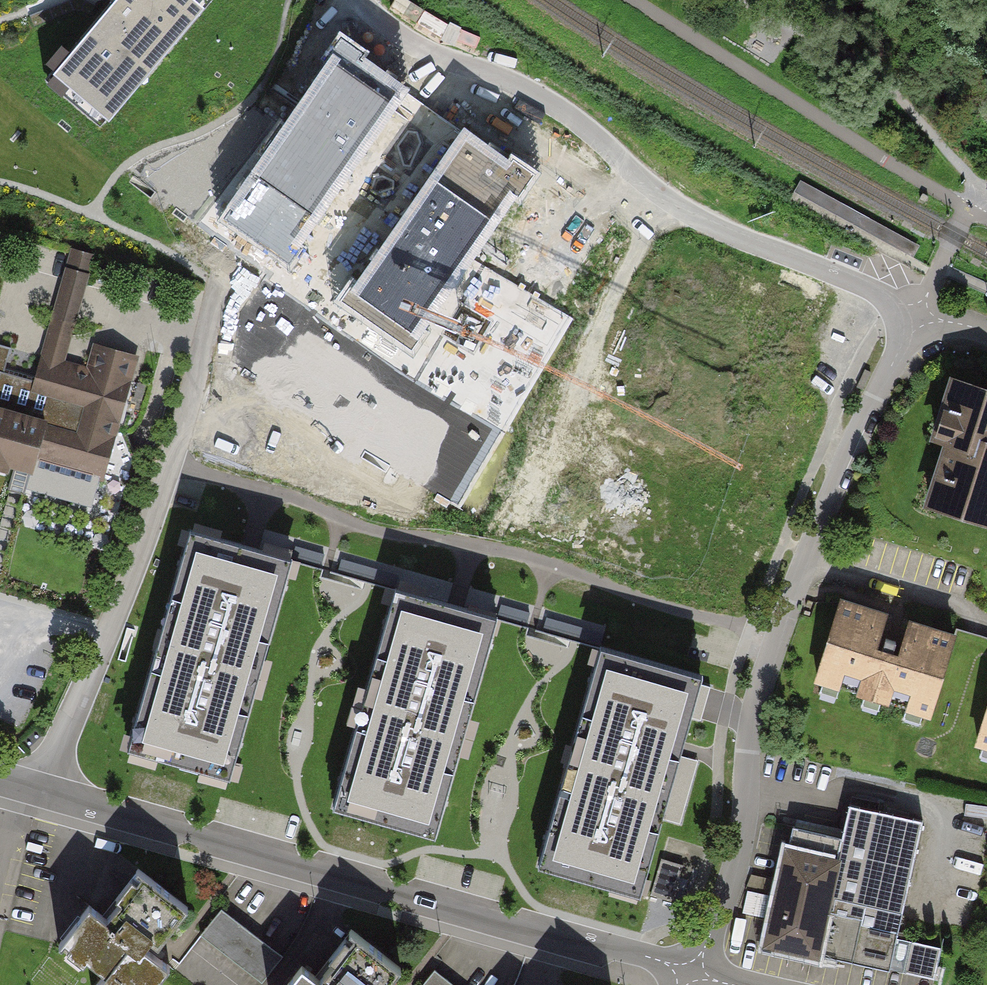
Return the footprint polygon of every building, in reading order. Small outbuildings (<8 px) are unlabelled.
[(210,0),(102,0),(41,73),(105,126),(210,0)] [(286,261),(403,92),(341,49),(224,218),(286,261)] [(410,345),(527,176),(465,133),(348,302),(410,345)] [(923,193),(920,199),(926,202),(929,196),(923,193)] [(20,478),(35,482),(32,491),(71,502),(78,478),(96,483),(128,365),(86,354),(81,373),(58,367),(74,307),(90,249),(62,242),(46,300),(24,380),(0,373),(0,472),(20,478)] [(857,386),(863,389),(872,372),(866,369),(857,386)] [(957,378),(936,439),(948,443),(927,505),(986,525),(986,388),(957,378)] [(292,565),(193,537),(132,752),(231,780),(292,565)] [(494,622),(395,594),(334,809),(433,837),(494,622)] [(884,614),(841,601),(817,681),(930,715),(954,635),(909,622),(897,661),(872,654),(884,614)] [(701,681),(602,653),(541,868),(640,896),(701,681)] [(977,742),(986,745),(986,710),(977,742)] [(843,833),(791,822),(763,941),(890,969),(921,817),(850,801),(843,833)] [(683,863),(661,857),(651,894),(672,900),(683,863)] [(140,872),(105,917),(89,905),(63,939),(104,970),(93,984),(155,984),(171,963),(154,950),(187,907),(140,872)] [(746,909),(765,913),(771,886),(753,882),(746,909)] [(283,956),(221,908),(200,935),(262,982),(283,956)] [(355,933),(319,980),(302,967),(288,984),(383,984),(398,966),(355,933)] [(941,946),(910,941),(905,971),(935,977),(941,946)] [(434,969),(422,984),(454,984),(434,969)]
